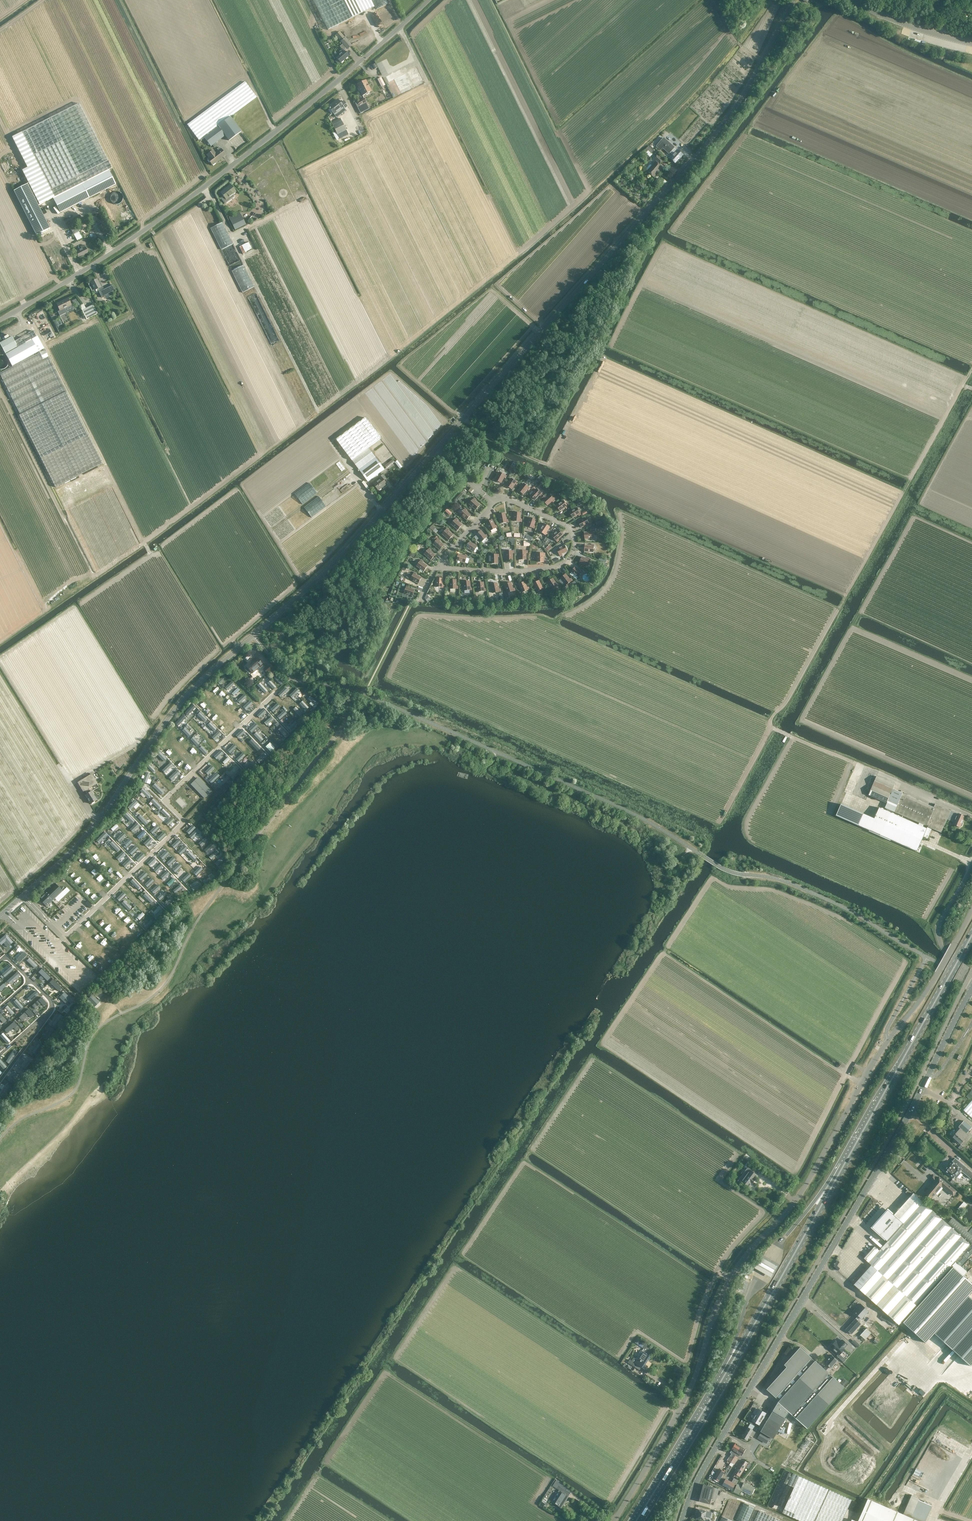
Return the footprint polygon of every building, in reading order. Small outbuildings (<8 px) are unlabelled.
[(327,30),(339,24),(351,18),(342,0),(313,0),(327,30)] [(351,18),(362,12),(356,0),(342,0),(351,18)] [(343,44),(340,46),(342,49),(339,51),(341,53),(336,58),(337,59),(335,61),(338,64),(340,62),(340,63),(349,56),(344,51),(347,49),(351,45),(345,38),(341,41),(341,42),(343,44)] [(399,90),(422,80),(417,68),(402,74),(400,69),(386,75),(388,81),(394,79),(399,90)] [(357,85),(362,95),(371,91),(366,80),(357,85)] [(199,140),(203,137),(230,117),(256,97),(245,82),(187,125),(199,140)] [(333,103),(328,107),(334,114),(343,107),(345,109),(348,106),(344,101),(341,103),(338,100),(334,103),(333,103)] [(81,106),(16,139),(30,165),(22,169),(39,205),(47,201),(53,198),(81,184),(112,168),(81,106)] [(241,131),(230,117),(203,137),(211,146),(212,145),(214,147),(217,145),(215,143),(225,136),(229,141),(241,131)] [(332,125),(337,134),(346,130),(341,121),(332,125)] [(669,153),(670,152),(674,147),(664,138),(656,146),(661,150),(663,148),(669,154),(669,153)] [(650,156),(655,151),(649,145),(644,150),(650,156)] [(218,151),(215,153),(213,150),(207,155),(209,158),(207,159),(212,165),(226,155),(220,147),(217,149),(218,151)] [(674,147),(670,152),(673,155),(670,158),(675,163),(679,159),(680,159),(683,155),(674,147)] [(647,171),(654,177),(662,168),(658,164),(659,163),(660,163),(663,160),(657,155),(654,159),(657,161),(656,162),(652,166),(651,165),(650,165),(646,169),(646,170),(647,171)] [(14,191),(36,235),(50,229),(27,184),(14,191)] [(81,184),(53,198),(60,213),(89,198),(81,184)] [(220,192),(223,196),(221,197),(221,198),(225,203),(226,203),(234,197),(234,196),(233,194),(235,192),(236,192),(230,185),(221,192),(220,192)] [(113,199),(118,203),(123,197),(117,192),(115,194),(116,195),(113,199)] [(229,218),(235,230),(246,225),(240,212),(229,218)] [(221,249),(233,244),(223,222),(211,227),(221,249)] [(76,225),(71,228),(77,241),(82,238),(76,225)] [(239,245),(242,252),(251,249),(249,242),(239,245)] [(76,252),(79,258),(88,253),(84,245),(80,247),(82,249),(76,252)] [(254,287),(244,264),(232,270),(242,292),(254,287)] [(98,289),(99,292),(101,291),(99,288),(101,287),(97,280),(91,283),(88,284),(92,291),(95,290),(98,289)] [(113,285),(101,291),(99,292),(102,297),(116,290),(113,285)] [(68,298),(56,304),(60,311),(58,312),(60,316),(67,312),(76,308),(74,304),(73,303),(71,304),(68,298)] [(77,298),(73,301),(74,304),(76,303),(77,307),(81,305),(79,301),(77,298)] [(97,314),(93,305),(82,310),(86,319),(97,314)] [(2,347),(12,366),(37,352),(38,351),(45,348),(41,341),(34,344),(32,339),(18,347),(12,336),(0,343),(0,348),(2,347)] [(0,373),(0,374),(20,414),(19,415),(55,487),(102,463),(88,434),(45,350),(38,353),(37,352),(12,366),(0,373)] [(385,469),(368,447),(381,438),(365,417),(336,439),(368,482),(385,469)] [(392,459),(384,465),(386,468),(394,462),(392,459)] [(495,480),(501,483),(504,477),(505,478),(506,476),(499,472),(495,480)] [(382,477),(373,484),(378,490),(387,484),(384,481),(387,479),(383,474),(381,476),(382,477)] [(512,489),(515,484),(516,484),(518,482),(511,478),(506,486),(512,489)] [(527,489),(528,490),(530,488),(524,483),(518,490),(523,494),(527,489)] [(542,494),(536,489),(530,495),(535,500),(539,495),(540,496),(542,494)] [(543,500),(547,505),(552,501),(553,502),(555,500),(549,495),(543,500)] [(469,504),(471,505),(469,508),(470,509),(472,507),(476,510),(480,505),(475,501),(476,500),(474,498),(469,504)] [(560,511),(565,507),(566,508),(568,507),(563,500),(556,506),(560,511)] [(269,513),(265,516),(271,526),(286,516),(279,505),(269,512),(269,513)] [(579,515),(581,514),(577,507),(569,512),(573,518),(578,514),(579,515)] [(467,510),(465,508),(460,514),(467,520),(471,515),(466,511),(467,510)] [(521,522),(522,519),(520,519),(521,513),(514,512),(514,521),(521,522)] [(508,522),(508,519),(506,520),(505,514),(499,515),(500,523),(508,522)] [(530,517),(528,523),(527,526),(535,528),(535,526),(534,526),(536,520),(530,517)] [(578,522),(581,527),(587,524),(587,526),(590,524),(586,517),(578,522)] [(451,524),(453,526),(458,530),(462,525),(457,521),(458,520),(456,518),(451,524)] [(280,539),(295,530),(289,519),(273,528),(280,539)] [(486,523),(490,531),(497,527),(496,525),(495,526),(492,520),(486,523)] [(546,535),(547,533),(546,532),(550,527),(544,523),(539,531),(546,535)] [(449,530),(449,529),(450,528),(449,527),(448,528),(447,528),(442,534),(449,540),(453,535),(448,531),(449,530)] [(559,540),(558,539),(563,535),(558,530),(552,536),(557,541),(559,540)] [(593,530),(590,530),(591,532),(584,532),(585,539),(594,538),(593,530)] [(476,535),(482,541),(488,536),(486,534),(485,535),(481,531),(476,535)] [(433,540),(435,542),(433,544),(440,550),(444,545),(439,541),(440,540),(436,536),(433,540)] [(466,547),(474,552),(478,545),(476,544),(475,545),(470,542),(466,547)] [(591,545),(585,545),(584,551),(593,552),(594,544),(592,544),(591,545)] [(562,554),(567,551),(565,545),(557,549),(560,556),(562,555),(562,554)] [(424,554),(426,556),(431,560),(435,555),(430,551),(431,550),(430,548),(424,554)] [(457,560),(465,563),(467,555),(465,554),(465,556),(459,554),(457,560)] [(600,555),(599,560),(603,562),(603,563),(605,564),(607,558),(600,555)] [(588,566),(591,558),(589,558),(588,559),(582,557),(580,562),(588,566)] [(417,566),(424,571),(428,566),(422,562),(423,561),(421,560),(417,566)] [(583,571),(581,569),(580,570),(575,567),(571,572),(578,577),(583,571)] [(411,579),(418,583),(421,578),(416,575),(417,573),(414,572),(411,579)] [(571,578),(570,579),(566,574),(561,578),(566,585),(572,580),(571,578)] [(444,585),(443,585),(443,578),(437,578),(436,587),(444,587),(444,585)] [(552,589),(559,585),(558,583),(556,584),(553,578),(548,582),(552,589)] [(450,589),(458,588),(458,586),(456,586),(456,580),(450,580),(450,589)] [(537,591),(544,588),(543,585),(542,586),(539,580),(533,583),(537,591)] [(470,581),(463,582),(464,590),(472,590),(472,587),(471,587),(470,581)] [(477,583),(478,592),(486,591),(486,588),(484,588),(484,582),(477,583)] [(511,582),(505,584),(508,593),(515,590),(514,588),(513,588),(511,582)] [(522,592),(528,590),(530,589),(529,587),(527,587),(525,582),(519,584),(522,592)] [(491,584),(493,593),(501,591),(500,589),(499,589),(497,583),(491,584)] [(404,593),(413,596),(415,590),(409,587),(409,586),(407,585),(404,593)] [(245,666),(246,667),(245,668),(245,669),(249,673),(250,673),(251,672),(252,673),(259,667),(260,668),(263,665),(258,658),(255,660),(253,658),(245,666)] [(263,669),(267,674),(268,674),(274,669),(269,664),(263,669)] [(227,678),(224,675),(217,681),(220,684),(227,678)] [(283,682),(277,675),(274,678),(280,684),(283,682)] [(276,686),(270,680),(267,682),(273,689),(276,686)] [(234,684),(231,681),(225,687),(227,690),(234,684)] [(268,690),(260,682),(257,685),(265,693),(268,690)] [(240,690),(237,687),(231,693),(234,695),(240,690)] [(288,690),(285,687),(277,694),(280,697),(288,690)] [(299,691),(296,688),(289,695),(292,698),(299,691)] [(246,697),(244,694),(237,700),(240,703),(246,697)] [(318,703),(310,695),(307,698),(316,706),(318,703)] [(252,703),(249,700),(243,706),(246,709),(252,703)] [(308,707),(302,700),(299,703),(306,710),(308,707)] [(280,706),(277,703),(270,709),(273,712),(280,706)] [(195,707),(192,704),(184,712),(187,715),(195,707)] [(302,713),(295,706),(293,709),(299,716),(302,713)] [(266,712),(263,709),(257,715),(259,718),(266,712)] [(286,713),(284,710),(277,716),(280,719),(286,713)] [(204,721),(207,719),(199,711),(197,714),(204,721)] [(177,726),(186,717),(183,715),(174,723),(177,726)] [(273,719),(271,716),(264,722),(267,725),(273,719)] [(297,724),(295,721),(288,727),(291,730),(297,724)] [(216,728),(210,722),(207,725),(214,731),(216,728)] [(258,726),(255,723),(249,729),(252,732),(258,726)] [(287,733),(281,726),(278,729),(284,735),(287,733)] [(191,734),(185,727),(182,730),(188,737),(191,734)] [(245,732),(242,729),(236,735),(238,738),(245,732)] [(221,734),(218,731),(211,737),(214,740),(221,734)] [(263,739),(256,732),(253,735),(260,742),(263,739)] [(199,743),(193,736),(190,739),(196,745),(199,743)] [(261,748),(251,739),(248,742),(258,751),(261,748)] [(236,747),(233,744),(227,750),(230,753),(236,747)] [(208,752),(201,745),(199,748),(205,755),(208,752)] [(167,758),(159,750),(156,753),(164,761),(167,758)] [(223,753),(220,750),(214,756),(216,759),(223,753)] [(245,755),(242,752),(236,759),(239,762),(245,755)] [(266,757),(263,754),(261,756),(257,761),(259,763),(266,757)] [(157,765),(160,762),(154,756),(151,758),(157,765)] [(173,765),(170,762),(162,770),(165,773),(173,765)] [(155,770),(149,764),(147,766),(153,772),(155,770)] [(214,768),(211,765),(205,772),(207,774),(214,768)] [(180,773),(177,770),(169,777),(172,780),(180,773)] [(240,772),(236,770),(231,777),(234,779),(240,772)] [(219,775),(217,773),(209,780),(211,783),(219,775)] [(78,782),(83,791),(83,792),(85,790),(87,794),(91,792),(89,788),(97,783),(97,782),(92,774),(78,782)] [(836,816),(880,835),(917,851),(923,837),(927,839),(932,829),(927,827),(927,828),(923,827),(923,825),(941,833),(947,819),(954,822),(953,824),(959,827),(960,826),(962,826),(963,824),(962,822),(961,822),(964,817),(950,811),(935,804),(933,808),(906,796),(907,795),(893,789),(895,784),(876,776),(868,795),(887,803),(885,808),(894,812),(919,823),(918,825),(879,807),(874,819),(841,804),(836,816)] [(191,784),(204,798),(212,791),(198,777),(191,784)] [(216,790),(220,794),(229,785),(226,781),(216,790)] [(164,791),(155,783),(152,786),(161,794),(164,791)] [(151,796),(143,788),(140,791),(148,799),(151,796)] [(91,792),(87,794),(85,795),(91,804),(97,800),(96,799),(98,798),(96,796),(95,796),(91,791),(91,792)] [(137,797),(141,801),(146,796),(141,792),(137,797)] [(161,806),(154,798),(151,801),(155,805),(158,809),(161,806)] [(135,799),(128,807),(131,810),(138,802),(135,799)] [(170,815),(164,808),(161,811),(167,818),(170,815)] [(135,820),(127,812),(124,815),(132,823),(135,820)] [(148,822),(141,814),(138,817),(145,825),(148,822)] [(174,819),(172,817),(166,823),(168,826),(174,819)] [(139,826),(136,823),(130,829),(133,832),(139,826)] [(160,827),(157,824),(150,831),(153,834),(160,827)] [(189,834),(195,827),(192,825),(186,831),(189,834)] [(200,831),(197,828),(189,836),(192,839),(200,831)] [(146,833),(143,830),(137,836),(140,839),(146,833)] [(107,835),(104,832),(96,840),(99,843),(107,835)] [(126,835),(123,832),(117,839),(119,841),(126,835)] [(166,834),(163,832),(157,838),(159,840),(166,834)] [(153,840),(150,837),(144,843),(146,846),(153,840)] [(208,840),(205,837),(198,843),(201,846),(208,840)] [(181,842),(178,839),(172,845),(174,848),(181,842)] [(120,849),(112,841),(110,844),(117,852),(120,849)] [(215,845),(212,842),(204,850),(206,853),(215,845)] [(138,848),(136,845),(129,852),(132,855),(138,848)] [(187,848),(184,846),(178,852),(180,855),(187,848)] [(169,853),(166,850),(160,856),(163,859),(169,853)] [(218,852),(216,850),(209,856),(211,859),(218,852)] [(125,854),(123,851),(116,858),(119,861),(125,854)] [(196,858),(189,851),(186,853),(193,861),(196,858)] [(144,855),(142,852),(136,859),(138,861),(144,855)] [(225,859),(222,855),(214,863),(217,866),(225,859)] [(156,860),(153,857),(147,863),(150,866),(151,864),(156,860)] [(175,859),(172,857),(166,863),(169,866),(175,859)] [(132,861),(129,858),(123,865),(125,867),(132,861)] [(163,866),(160,863),(153,870),(156,873),(158,872),(163,866)] [(182,866),(179,863),(173,869),(175,872),(182,866)] [(202,869),(199,866),(193,873),(196,875),(202,869)] [(169,873),(166,870),(160,876),(163,879),(169,873)] [(148,874),(145,871),(138,877),(141,880),(148,874)] [(191,876),(188,873),(182,879),(184,882),(191,876)] [(215,878),(213,875),(202,881),(205,884),(215,878)] [(175,880),(172,877),(166,883),(169,886),(175,880)] [(141,887),(133,878),(130,881),(138,889),(141,887)] [(154,881),(151,878),(145,884),(148,887),(154,881)] [(55,884),(54,884),(52,882),(42,892),(44,894),(39,899),(46,906),(62,891),(55,884)] [(202,886),(200,883),(191,888),(194,892),(202,886)] [(160,887),(158,884),(151,890),(154,893),(160,887)] [(175,893),(182,887),(179,884),(173,890),(175,893)] [(167,894),(164,891),(157,897),(160,900),(167,894)] [(126,895),(123,892),(117,898),(120,901),(126,895)] [(154,901),(146,893),(143,895),(151,903),(154,901)] [(174,901),(171,898),(164,905),(167,907),(174,901)] [(111,909),(116,903),(113,900),(107,905),(111,909)] [(131,908),(125,900),(122,903),(129,910),(131,908)] [(164,912),(161,909),(154,917),(157,919),(164,912)] [(154,922),(151,919),(144,926),(147,929),(154,922)] [(6,934),(0,939),(0,943),(1,945),(6,941),(9,945),(13,942),(6,934)] [(20,962),(27,954),(24,951),(16,959),(20,962)] [(38,965),(30,957),(27,961),(34,968),(38,965)] [(14,969),(11,966),(2,974),(5,977),(14,969)] [(51,978),(42,968),(38,972),(47,981),(51,978)] [(10,984),(20,975),(17,972),(7,981),(10,984)] [(61,988),(53,979),(50,982),(58,991),(61,988)] [(39,994),(36,991),(27,998),(30,1001),(39,994)] [(73,1001),(65,992),(59,997),(68,1006),(73,1001)] [(23,994),(20,997),(27,1005),(30,1002),(23,994)] [(92,994),(87,1000),(94,1007),(100,1002),(92,994)] [(47,1003),(41,997),(32,1005),(35,1009),(42,1004),(44,1006),(47,1003)] [(23,1006),(16,999),(14,1001),(20,1009),(23,1006)] [(14,1013),(8,1005),(5,1008),(12,1015),(14,1013)] [(34,1015),(29,1009),(19,1017),(23,1021),(29,1015),(31,1018),(34,1015)] [(63,1017),(60,1014),(52,1024),(55,1027),(63,1017)] [(20,1027),(14,1021),(4,1029),(7,1033),(13,1028),(16,1030),(20,1027)] [(54,1029),(48,1025),(45,1028),(48,1030),(44,1036),(47,1039),(54,1029)] [(3,1032),(0,1035),(0,1036),(7,1044),(10,1041),(3,1032)] [(42,1046),(38,1043),(32,1052),(35,1054),(42,1046)] [(16,1054),(13,1052),(6,1061),(9,1063),(16,1054)] [(25,1061),(21,1066),(25,1069),(32,1060),(25,1054),(22,1058),(25,1061)] [(17,1072),(10,1081),(13,1084),(20,1075),(17,1072)] [(3,1097),(11,1086),(8,1084),(0,1094),(3,1097)] [(963,1110),(971,1118),(971,1100),(963,1110)] [(970,1133),(971,1131),(971,1130),(970,1129),(971,1127),(964,1121),(958,1127),(960,1128),(952,1137),(960,1144),(961,1145),(958,1148),(960,1150),(971,1136),(971,1135),(970,1133)] [(960,1173),(962,1175),(963,1173),(969,1178),(971,1174),(971,1173),(963,1165),(955,1158),(954,1158),(955,1159),(952,1161),(951,1161),(951,1162),(949,1164),(945,1170),(944,1169),(944,1170),(945,1170),(953,1177),(953,1178),(954,1177),(953,1177),(955,1175),(956,1175),(957,1176),(957,1177),(958,1176),(957,1176),(960,1173)] [(750,1170),(744,1178),(743,1177),(740,1180),(749,1187),(753,1181),(753,1182),(755,1180),(754,1179),(757,1175),(752,1172),(755,1169),(748,1164),(745,1167),(750,1170)] [(936,1180),(933,1175),(931,1177),(934,1182),(925,1193),(931,1199),(942,1187),(953,1196),(957,1192),(939,1177),(936,1180)] [(864,1258),(872,1265),(916,1305),(955,1261),(961,1266),(971,1253),(971,1227),(968,1232),(952,1218),(948,1223),(968,1241),(967,1242),(913,1193),(890,1220),(899,1228),(879,1250),(874,1246),(864,1258)] [(963,1201),(958,1208),(961,1211),(967,1204),(963,1201)] [(875,1210),(865,1223),(875,1232),(886,1220),(875,1210)] [(755,1268),(771,1277),(777,1266),(761,1257),(755,1268)] [(872,1265),(855,1284),(899,1325),(916,1305),(872,1265)] [(903,1322),(926,1343),(968,1296),(971,1291),(971,1284),(953,1267),(903,1322)] [(934,1334),(970,1366),(971,1364),(971,1300),(968,1296),(934,1334)] [(858,1316),(846,1329),(852,1334),(855,1331),(861,1324),(858,1321),(861,1318),(862,1319),(869,1312),(859,1303),(853,1311),(858,1316)] [(867,1314),(862,1320),(865,1322),(870,1316),(867,1314)] [(865,1339),(871,1333),(866,1328),(860,1335),(865,1339)] [(635,1342),(642,1348),(646,1343),(638,1337),(635,1342)] [(854,1339),(851,1342),(858,1348),(860,1345),(854,1339)] [(830,1347),(839,1355),(844,1349),(844,1348),(847,1344),(842,1340),(839,1344),(835,1341),(830,1347)] [(778,1402),(760,1431),(774,1439),(777,1434),(790,1411),(808,1427),(829,1405),(845,1387),(800,1347),(784,1365),(787,1367),(783,1370),(781,1373),(766,1389),(779,1401),(778,1402)] [(649,1355),(641,1350),(638,1355),(639,1355),(637,1359),(634,1357),(631,1361),(630,1360),(628,1362),(635,1367),(637,1364),(642,1367),(649,1355)] [(829,1372),(832,1369),(831,1368),(838,1361),(831,1355),(824,1363),(827,1365),(824,1368),(829,1372)] [(759,1409),(752,1420),(759,1425),(766,1413),(759,1409)] [(750,1436),(752,1437),(752,1438),(756,1432),(753,1430),(748,1427),(742,1437),(747,1440),(750,1436)] [(761,1432),(757,1437),(762,1440),(763,1437),(768,1440),(770,1437),(761,1432)] [(741,1446),(736,1442),(730,1453),(731,1453),(727,1460),(731,1462),(741,1446)] [(741,1446),(731,1462),(734,1464),(739,1457),(738,1457),(739,1454),(742,1456),(746,1449),(741,1446)] [(743,1464),(740,1462),(733,1472),(731,1476),(733,1478),(735,1474),(740,1477),(746,1467),(749,1469),(751,1464),(745,1461),(743,1464)] [(724,1472),(719,1469),(714,1477),(719,1480),(724,1472)] [(783,1513),(801,1520),(842,1520),(851,1500),(793,1473),(788,1485),(794,1487),(783,1513)] [(559,1490),(552,1501),(554,1502),(553,1503),(561,1508),(568,1496),(570,1493),(566,1490),(568,1487),(561,1482),(557,1479),(553,1486),(557,1488),(559,1490)] [(725,1479),(722,1485),(732,1490),(735,1484),(732,1482),(725,1479)] [(742,1486),(740,1485),(737,1484),(734,1492),(739,1494),(741,1490),(752,1495),(755,1487),(743,1482),(742,1486)] [(699,1501),(713,1505),(714,1502),(715,1502),(715,1501),(716,1501),(719,1489),(714,1487),(704,1485),(699,1501)] [(932,1506),(918,1500),(919,1498),(911,1495),(903,1514),(868,1498),(858,1520),(925,1520),(932,1506)] [(697,1518),(705,1520),(705,1517),(708,1517),(708,1516),(711,1516),(712,1512),(699,1509),(697,1518)] [(759,1510),(754,1520),(782,1520),(759,1510)]
